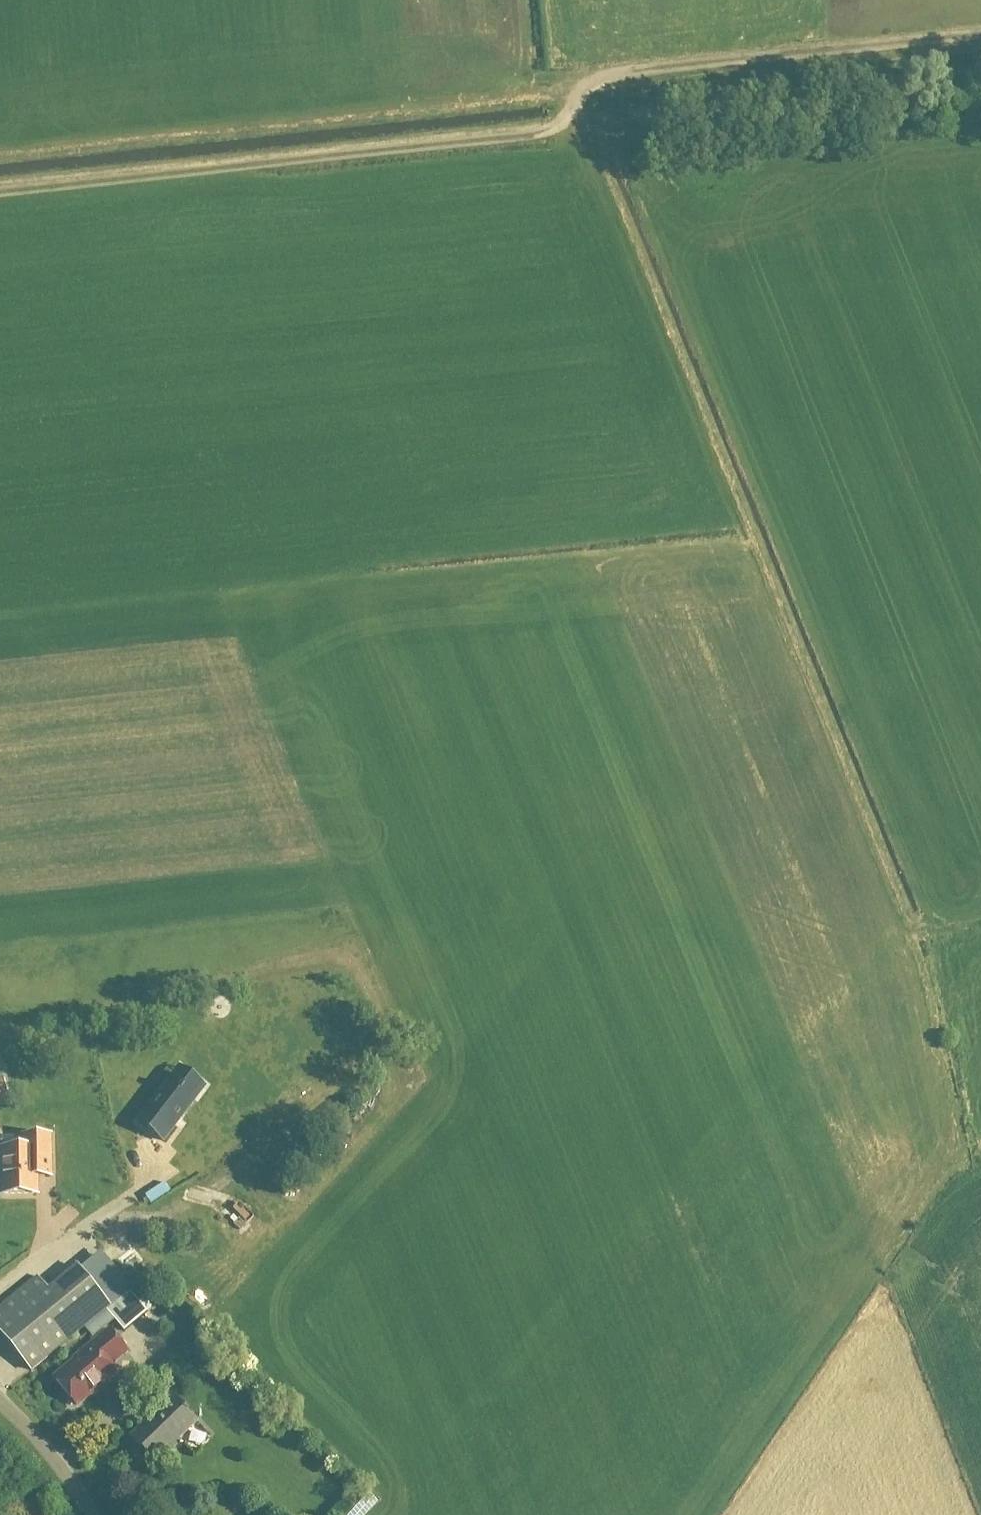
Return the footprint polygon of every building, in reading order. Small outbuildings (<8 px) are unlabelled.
[(14,1092),(8,1079),(0,1083),(0,1099),(14,1092)] [(168,1082),(136,1124),(162,1144),(194,1102),(183,1093),(184,1092),(181,1089),(180,1091),(168,1082)] [(1,1151),(1,1195),(35,1195),(35,1164),(50,1164),(50,1138),(23,1138),(23,1151),(1,1151)] [(46,1290),(35,1277),(0,1306),(0,1335),(29,1371),(79,1330),(46,1290)] [(122,1332),(145,1312),(128,1292),(105,1311),(122,1332)] [(107,1330),(72,1360),(73,1362),(52,1379),(63,1392),(61,1396),(69,1405),(73,1404),(75,1406),(96,1388),(97,1390),(115,1375),(105,1364),(108,1361),(110,1363),(125,1351),(107,1330)] [(166,1449),(195,1422),(171,1398),(129,1437),(154,1464),(168,1450),(166,1449)]
